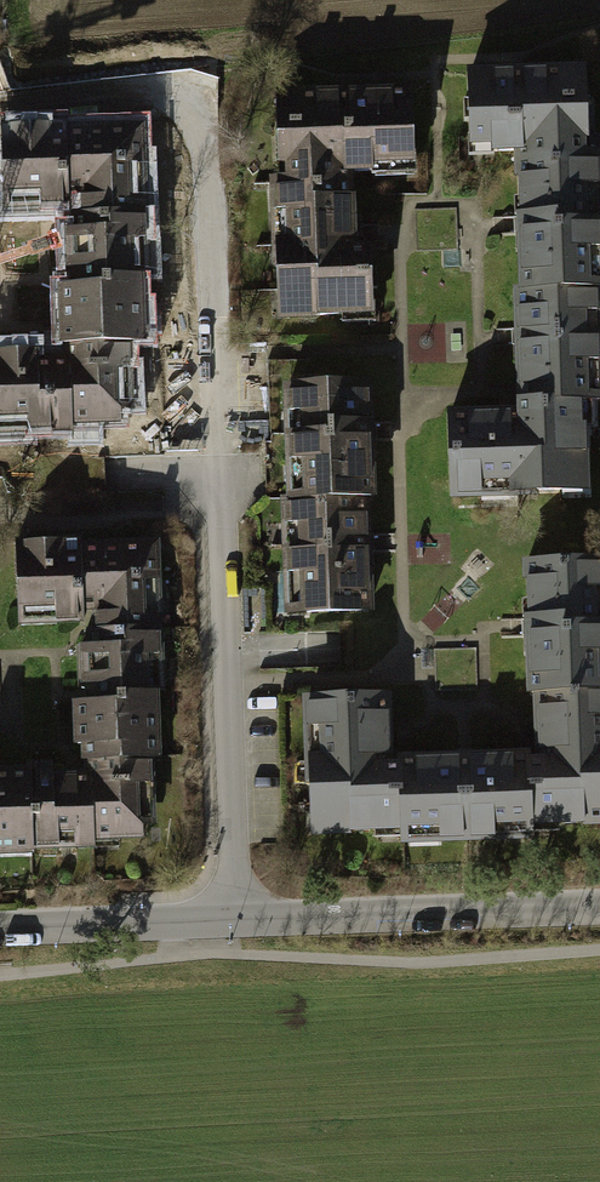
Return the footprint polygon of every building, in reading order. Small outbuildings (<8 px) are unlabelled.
[(518,150),(518,158),(574,156),(573,100),(582,100),(581,72),(520,73),(469,74),(471,142),(490,141),(490,150),(518,150)] [(290,180),(346,178),(346,168),(371,168),(371,160),(410,159),(408,93),(277,97),(278,124),(288,124),(290,180)] [(80,200),(80,214),(131,213),(130,164),(141,164),(140,128),(99,129),(99,134),(88,134),(88,129),(61,130),(61,135),(48,136),(48,124),(0,125),(1,195),(39,195),(39,205),(68,205),(67,193),(80,193),(80,200)] [(520,225),(522,287),(590,286),(589,247),(598,247),(597,219),(587,219),(586,183),(595,182),(595,156),(574,156),(518,158),(520,225)] [(346,178),(290,180),(274,181),(274,208),(285,207),(286,260),(276,260),(277,289),(287,289),(288,311),(315,310),(315,315),(342,314),(342,309),(368,308),(366,248),(352,248),(351,232),(350,194),(347,194),(346,178)] [(61,344),(66,344),(127,342),(132,342),(131,303),(139,303),(139,275),(135,275),(134,238),(143,238),(142,213),(131,213),(80,214),(73,214),(73,228),(65,228),(66,274),(69,274),(69,279),(70,302),(60,302),(61,344)] [(517,336),(519,401),(575,400),(588,399),(587,359),(596,359),(595,331),(586,331),(585,310),(594,309),(594,286),(590,286),(522,287),(516,287),(517,336)] [(0,351),(0,421),(28,420),(28,429),(70,428),(70,421),(118,420),(117,367),(127,366),(127,342),(66,344),(66,360),(55,360),(35,360),(35,350),(0,351)] [(299,461),(299,496),(364,495),(367,495),(366,433),(365,383),(288,384),(288,409),(297,409),(298,432),(289,433),(290,461),(299,461)] [(576,425),(575,400),(519,401),(519,412),(511,413),(450,414),(452,490),(478,490),(477,482),(530,481),(530,488),(558,488),(558,478),(580,478),(580,450),(582,450),(582,425),(576,425)] [(365,544),(364,495),(299,496),(286,497),(287,521),(296,521),(296,543),(286,543),(287,571),(297,571),(298,609),(366,608),(365,544)] [(63,542),(15,543),(17,612),(53,611),(53,620),(82,619),(81,607),(91,607),(96,607),(96,628),(148,627),(146,579),(155,579),(154,543),(115,544),(115,549),(101,550),(101,544),(76,545),(76,550),(64,551),(63,542)] [(537,690),(599,688),(598,649),(599,649),(599,621),(596,622),(595,585),(599,585),(599,558),(526,560),(528,626),(529,690),(537,690)] [(148,627),(96,628),(88,629),(88,645),(78,645),(80,689),(84,689),(84,695),(84,715),(75,715),(76,745),(85,745),(86,758),(146,757),(144,719),(156,718),(155,692),(150,692),(149,654),(159,654),(158,627),(148,627)] [(599,688),(537,690),(539,748),(541,748),(541,756),(541,760),(527,760),(528,818),(555,817),(556,823),(582,823),(582,819),(599,818),(599,688)] [(374,824),(400,823),(399,765),(385,765),(385,755),(383,694),(307,696),(308,725),(317,725),(319,775),(310,776),(311,805),(319,805),(320,828),(374,827),(374,824)] [(528,824),(528,818),(527,760),(527,756),(464,757),(398,759),(399,765),(400,823),(400,828),(439,827),(439,834),(492,833),(492,825),(528,824)] [(28,771),(30,841),(31,845),(57,844),(57,834),(73,834),(74,844),(92,844),(92,837),(141,836),(139,784),(150,784),(149,757),(146,757),(86,758),(86,775),(51,776),(51,765),(28,766),(28,771)] [(30,841),(28,771),(0,772),(0,842),(30,841)]
